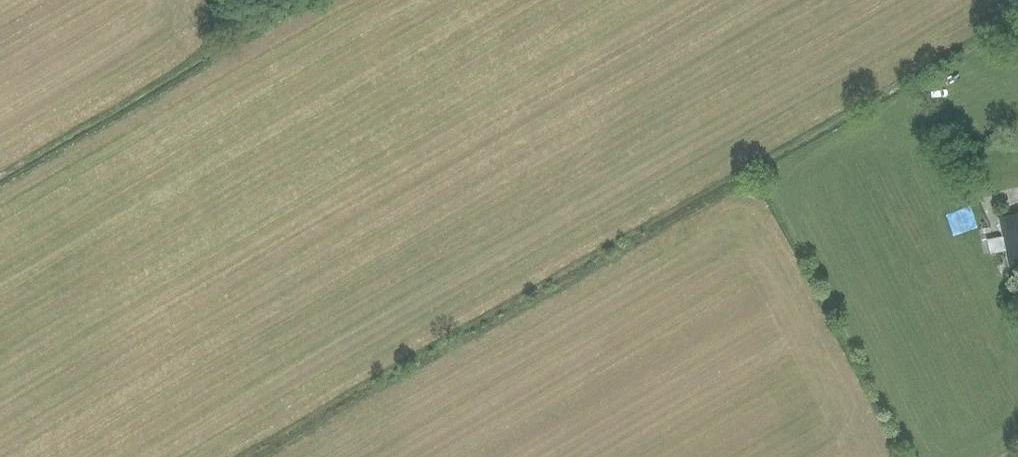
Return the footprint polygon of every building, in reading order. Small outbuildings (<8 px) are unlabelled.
[(1017,266),(1017,213),(999,217),(1010,267),(1017,266)]
